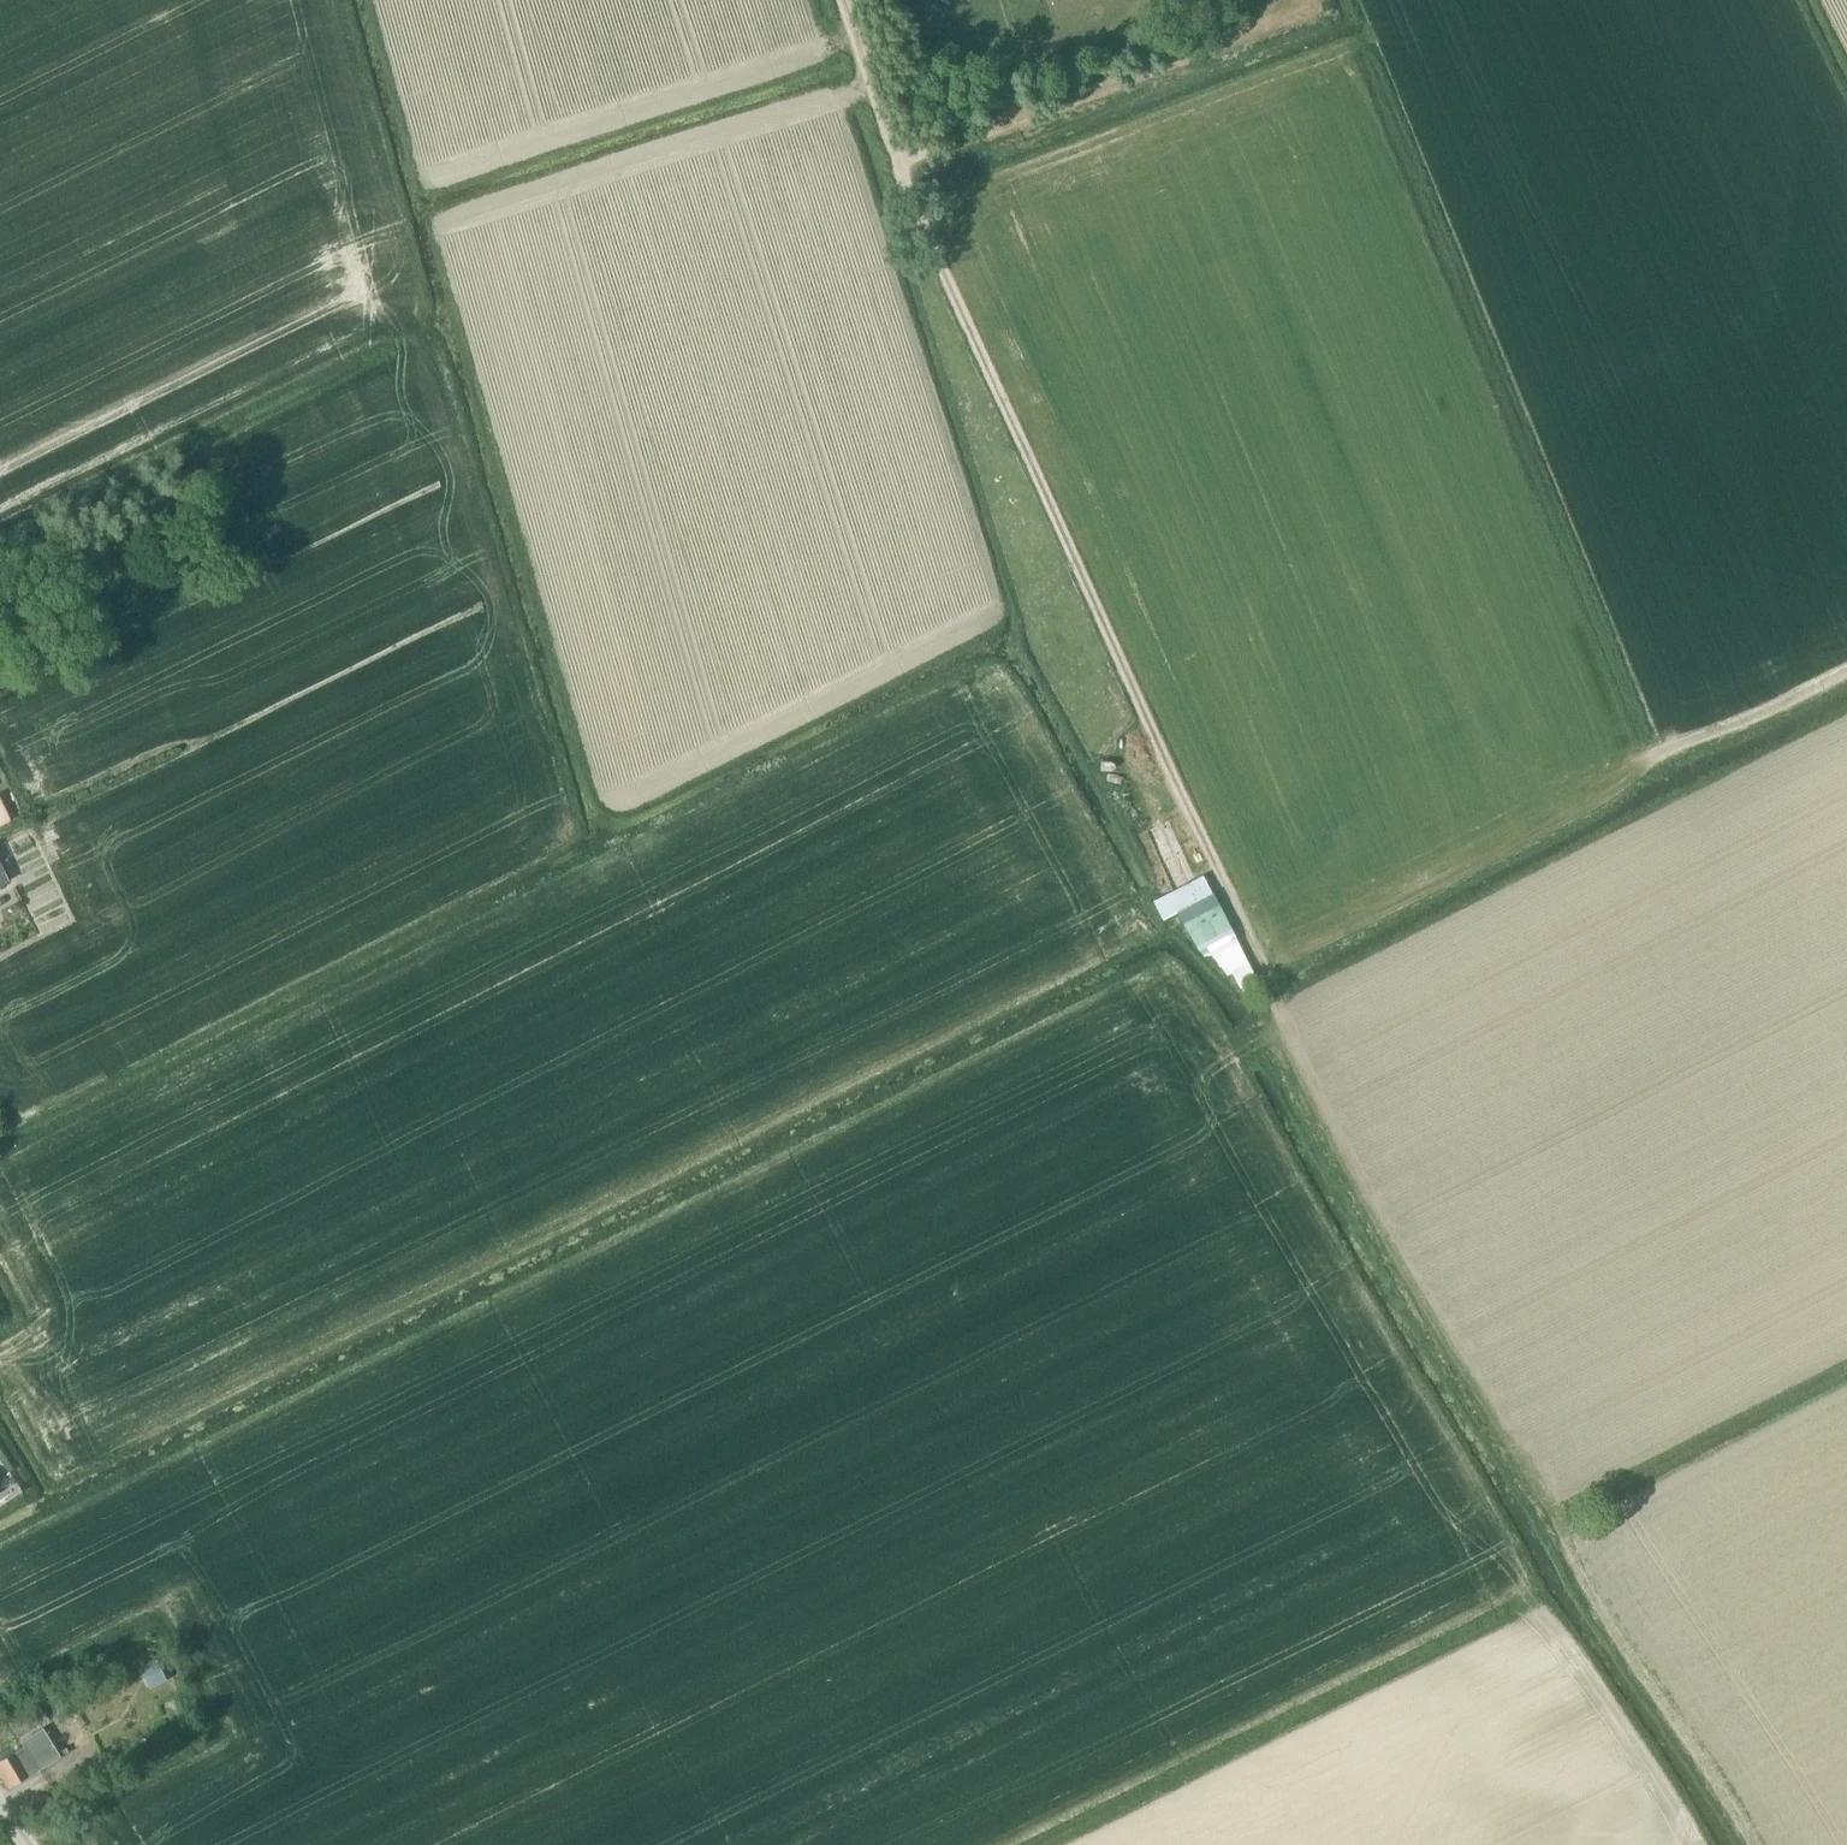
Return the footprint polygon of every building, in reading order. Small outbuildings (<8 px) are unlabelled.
[(17,825),(4,797),(0,799),(0,833),(17,825)] [(0,859),(0,885),(10,880),(0,859)] [(1213,876),(1157,901),(1167,923),(1184,915),(1202,957),(1220,949),(1242,997),(1263,988),(1213,876)] [(21,1714),(15,1704),(4,1710),(20,1736),(49,1718),(40,1702),(37,1704),(33,1697),(21,1704),(25,1711),(21,1714)] [(63,1754),(45,1725),(21,1740),(24,1744),(0,1759),(0,1767),(12,1786),(63,1754)]
